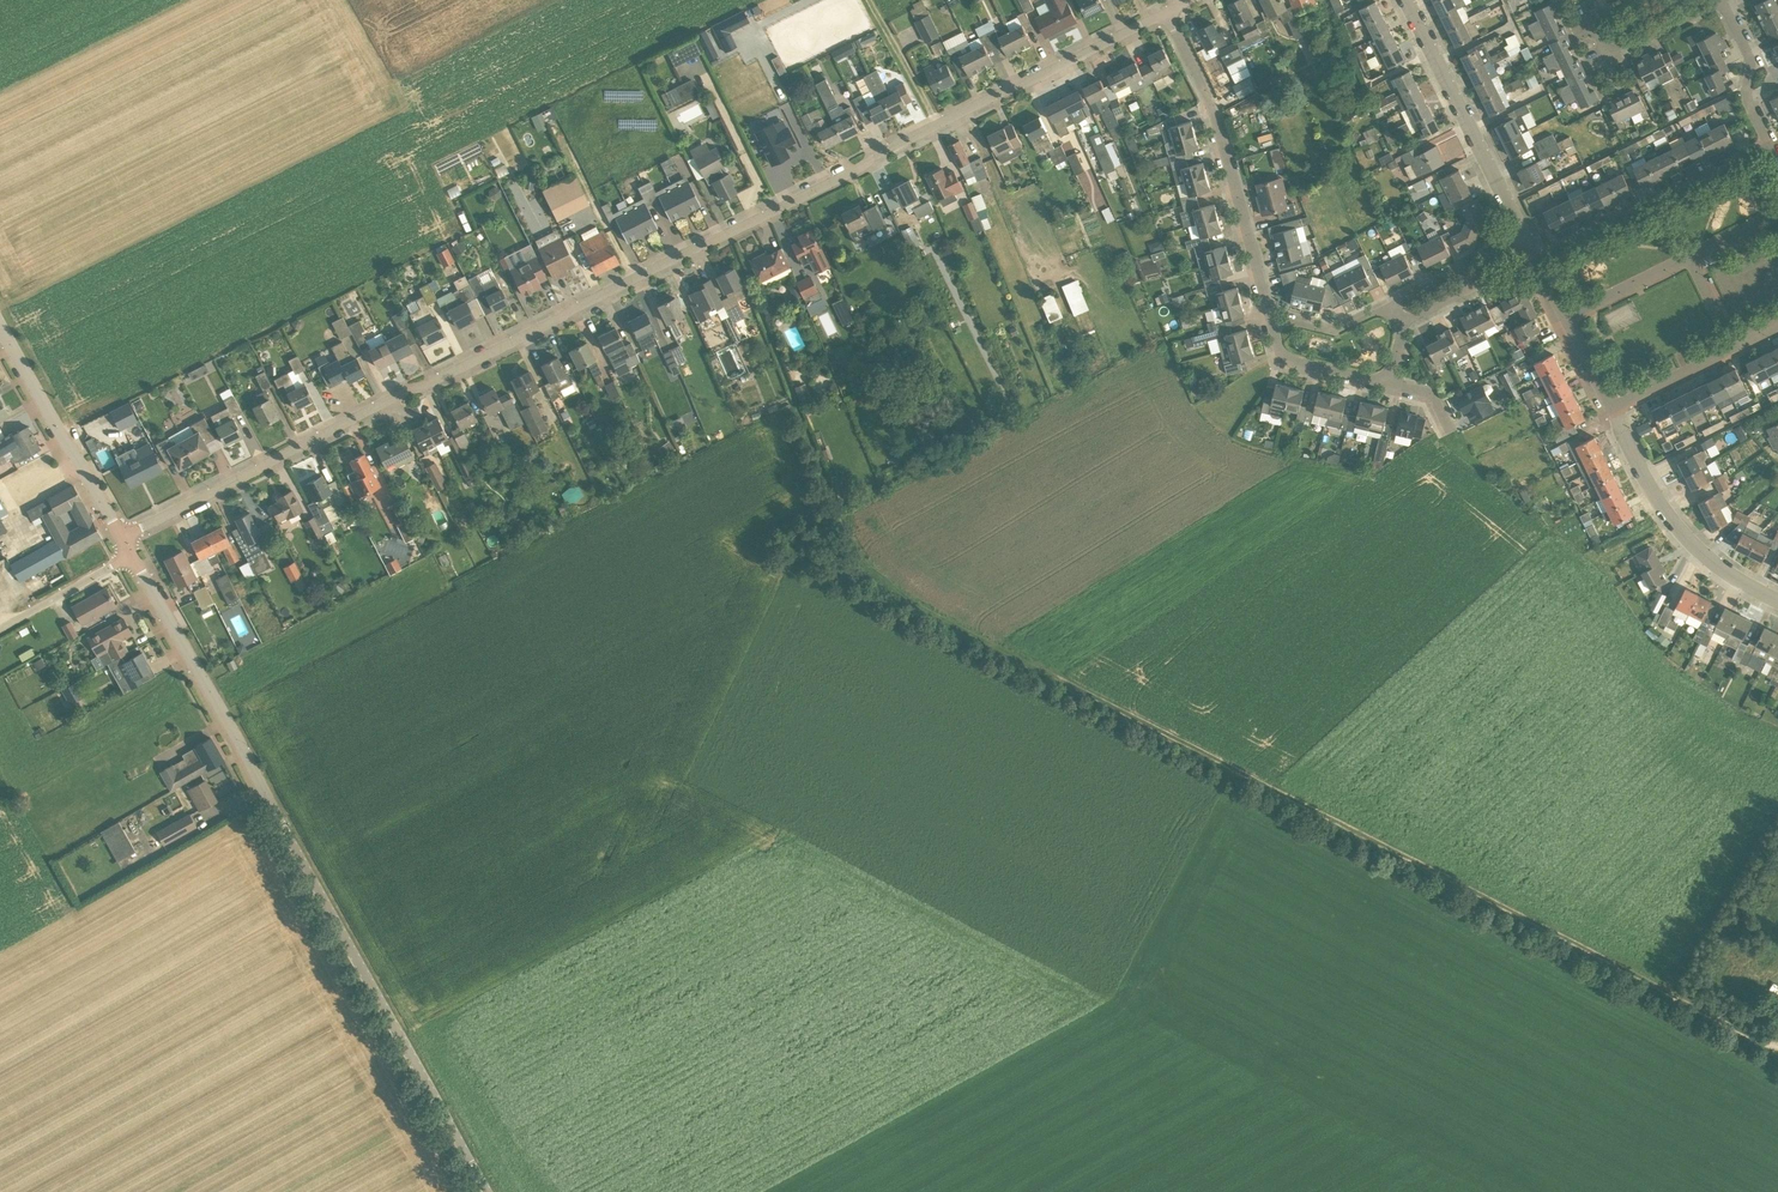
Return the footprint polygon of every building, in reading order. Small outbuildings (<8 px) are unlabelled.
[(1028,17),(1034,14),(1027,0),(1019,0),(1025,11),(1028,17)] [(1038,18),(1036,18),(1045,35),(1062,27),(1063,29),(1077,21),(1072,11),(1068,2),(1067,3),(1066,0),(1043,0),(1045,3),(1033,9),(1038,18)] [(1087,16),(1104,8),(1100,0),(1079,0),(1087,16)] [(1241,50),(1270,36),(1262,20),(1256,23),(1245,0),(1238,0),(1229,4),(1238,22),(1236,24),(1239,30),(1242,30),(1246,38),(1238,42),(1241,50)] [(1299,17),(1292,20),(1283,0),(1262,0),(1270,17),(1279,12),(1284,23),(1288,22),(1295,41),(1307,36),(1299,17)] [(1297,14),(1314,7),(1311,0),(1292,0),(1297,14)] [(1336,15),(1344,11),(1339,0),(1330,0),(1336,15)] [(1442,17),(1464,6),(1461,0),(1439,0),(1435,2),(1442,17)] [(1759,3),(1756,4),(1758,9),(1756,10),(1761,19),(1777,11),(1777,0),(1758,0),(1759,3)] [(1364,26),(1368,23),(1383,16),(1376,1),(1361,9),(1356,11),(1364,26)] [(1532,33),(1556,21),(1553,14),(1557,12),(1552,3),(1535,11),(1539,20),(1528,25),(1532,33)] [(1478,13),(1469,17),(1464,6),(1442,17),(1449,31),(1471,20),(1472,24),(1481,19),(1478,13)] [(1488,16),(1485,9),(1478,13),(1481,19),(1488,16)] [(1022,25),(1011,31),(1020,50),(1032,44),(1027,32),(1034,29),(1028,17),(1025,11),(1017,15),(1022,25)] [(1761,19),(1765,28),(1767,27),(1770,32),(1771,31),(1774,38),(1777,36),(1777,11),(1761,19)] [(750,23),(745,12),(713,28),(726,53),(738,47),(731,33),(750,23)] [(930,14),(917,21),(915,22),(926,43),(941,36),(930,14)] [(1383,16),(1368,23),(1375,38),(1390,31),(1383,16)] [(1349,32),(1356,29),(1352,20),(1345,23),(1349,32)] [(1471,20),(1449,31),(1457,46),(1472,38),(1471,38),(1478,34),(1472,24),(1471,20)] [(1556,21),(1532,33),(1536,41),(1547,36),(1551,43),(1567,36),(1568,36),(1564,26),(1559,28),(1556,21)] [(1241,50),(1238,42),(1229,47),(1226,40),(1222,32),(1219,33),(1214,23),(1199,30),(1208,49),(1217,44),(1221,51),(1220,51),(1227,65),(1244,57),(1241,50)] [(996,29),(988,33),(995,48),(1002,45),(1008,56),(1020,50),(1011,31),(1008,32),(996,29)] [(1359,38),(1356,29),(1349,32),(1353,41),(1359,38)] [(1704,53),(1722,44),(1716,32),(1707,37),(1703,30),(1688,38),(1691,45),(1698,41),(1704,53)] [(1390,31),(1375,38),(1370,41),(1377,55),(1383,53),(1398,45),(1390,31)] [(968,43),(982,69),(994,63),(988,52),(995,48),(988,33),(968,43)] [(1519,47),(1521,46),(1515,35),(1506,39),(1509,45),(1506,47),(1507,49),(1508,52),(1519,47)] [(1567,36),(1551,43),(1550,44),(1554,52),(1543,57),(1547,65),(1571,54),(1567,47),(1572,45),(1567,36)] [(856,40),(859,45),(865,42),(863,37),(856,40)] [(702,54),(694,38),(672,50),(680,65),(702,54)] [(954,63),(961,59),(970,76),(982,69),(968,43),(967,40),(948,50),(954,63)] [(932,46),(936,55),(937,57),(947,52),(946,50),(941,41),(932,46)] [(852,42),(831,52),(836,62),(842,59),(839,53),(844,51),(847,57),(857,52),(852,42)] [(1469,71),(1484,64),(1489,61),(1491,60),(1493,64),(1501,60),(1498,53),(1491,56),(1484,42),(1475,47),(1476,49),(1462,57),(1469,71)] [(1722,44),(1704,53),(1696,57),(1705,75),(1713,71),(1714,72),(1723,67),(1728,65),(1725,58),(1728,56),(1722,44)] [(1398,45),(1383,53),(1377,55),(1381,63),(1386,60),(1390,67),(1405,60),(1398,45)] [(1528,47),(1521,50),(1526,61),(1533,58),(1528,47)] [(1152,62),(1146,65),(1154,82),(1175,71),(1164,48),(1149,56),(1152,62)] [(1501,60),(1510,55),(1507,49),(1498,53),(1501,60)] [(1361,62),(1368,59),(1364,50),(1358,53),(1361,62)] [(1651,52),(1647,54),(1662,85),(1681,76),(1669,52),(1662,55),(1660,51),(1653,55),(1651,52)] [(1672,56),(1676,65),(1685,61),(1680,52),(1672,56)] [(1571,54),(1547,65),(1551,74),(1562,68),(1565,76),(1583,67),(1578,59),(1574,61),(1571,54)] [(1662,85),(1647,54),(1642,56),(1644,60),(1636,63),(1640,71),(1634,74),(1643,91),(1649,88),(1651,91),(1662,85)] [(778,56),(771,59),(779,75),(786,71),(778,56)] [(657,64),(654,58),(640,65),(643,71),(657,64)] [(956,82),(947,64),(943,66),(940,58),(931,63),(932,65),(925,68),(937,92),(956,82)] [(1372,68),(1368,59),(1361,62),(1365,71),(1372,68)] [(1282,60),(1276,64),(1282,77),(1288,73),(1282,60)] [(1489,61),(1484,64),(1469,71),(1477,86),(1492,78),(1498,75),(1493,64),(1491,60),(1489,61)] [(1154,82),(1146,65),(1139,69),(1136,62),(1122,69),(1130,84),(1132,89),(1146,82),(1147,85),(1154,82)] [(1583,67),(1565,76),(1569,84),(1559,89),(1563,97),(1586,86),(1583,79),(1587,76),(1583,67)] [(1723,67),(1714,72),(1713,71),(1705,75),(1706,76),(1705,77),(1711,88),(1709,90),(1712,96),(1726,89),(1723,83),(1729,79),(1723,67)] [(1108,76),(1115,90),(1116,91),(1130,84),(1122,69),(1108,76)] [(1254,75),(1254,76),(1254,77),(1255,77),(1255,78),(1256,78),(1257,79),(1258,79),(1259,79),(1260,79),(1261,79),(1261,78),(1262,78),(1262,77),(1263,77),(1263,76),(1263,75),(1263,74),(1263,73),(1263,72),(1262,71),(1261,70),(1260,70),(1259,70),(1259,69),(1258,70),(1257,70),(1256,70),(1256,71),(1255,71),(1255,72),(1254,72),(1254,73),(1254,74),(1254,75)] [(877,70),(871,73),(892,114),(907,107),(906,103),(913,100),(904,82),(896,86),(898,90),(890,95),(877,70)] [(1402,93),(1417,85),(1410,71),(1391,80),(1395,88),(1399,86),(1402,93)] [(877,101),(869,105),(864,96),(855,100),(861,112),(869,108),(876,122),(892,114),(871,73),(864,76),(877,101)] [(1248,75),(1231,84),(1238,98),(1255,89),(1248,75)] [(1498,75),(1492,78),(1477,86),(1484,100),(1504,91),(1506,90),(1504,87),(1498,75)] [(1535,75),(1526,79),(1531,89),(1539,85),(1535,75)] [(837,101),(826,78),(816,84),(827,106),(837,101)] [(1307,90),(1317,85),(1314,78),(1303,83),(1307,90)] [(1513,82),(1516,89),(1524,84),(1521,78),(1513,82)] [(667,92),(674,105),(699,92),(693,79),(667,92)] [(1120,124),(1116,115),(1111,101),(1108,94),(1101,80),(1084,88),(1097,114),(1103,111),(1104,115),(1110,128),(1120,124)] [(1491,115),(1506,108),(1506,107),(1510,105),(1507,100),(1508,93),(1516,89),(1513,82),(1504,87),(1506,90),(1504,91),(1484,100),(1491,115)] [(1425,100),(1417,85),(1402,93),(1396,96),(1398,99),(1400,103),(1404,110),(1425,100)] [(1586,86),(1563,97),(1567,105),(1577,100),(1581,108),(1599,100),(1594,90),(1590,92),(1586,86)] [(1075,122),(1084,118),(1091,114),(1086,105),(1087,104),(1080,90),(1063,99),(1075,122)] [(1633,90),(1622,96),(1631,116),(1639,112),(1642,118),(1649,115),(1646,109),(1639,95),(1636,96),(1633,90)] [(662,94),(668,107),(674,105),(667,92),(662,94)] [(1398,99),(1396,96),(1395,93),(1386,97),(1391,107),(1400,103),(1398,99)] [(1631,116),(1622,96),(1610,102),(1613,108),(1610,109),(1617,123),(1620,129),(1626,126),(1623,120),(1631,116)] [(1378,101),(1383,111),(1391,107),(1386,97),(1378,101)] [(1121,105),(1118,98),(1111,101),(1116,115),(1120,114),(1124,112),(1121,105)] [(710,99),(703,102),(707,109),(713,106),(710,99)] [(1067,126),(1075,122),(1063,99),(1046,107),(1058,131),(1061,136),(1070,132),(1067,126)] [(1409,126),(1417,122),(1432,114),(1425,100),(1404,110),(1402,111),(1407,123),(1399,127),(1402,134),(1410,129),(1409,126)] [(1684,105),(1688,112),(1697,108),(1693,100),(1684,105)] [(1137,101),(1129,105),(1132,111),(1140,108),(1137,101)] [(1702,110),(1706,117),(1709,116),(1708,114),(1718,109),(1715,103),(1702,110)] [(1505,142),(1529,130),(1522,116),(1531,112),(1527,104),(1514,111),(1517,118),(1515,119),(1514,118),(1497,127),(1505,142)] [(1350,113),(1353,120),(1354,122),(1371,114),(1367,105),(1350,113)] [(1159,116),(1168,112),(1166,106),(1157,110),(1159,116)] [(830,112),(836,123),(843,139),(860,131),(856,123),(859,122),(851,107),(842,111),(840,107),(830,112)] [(1666,113),(1669,121),(1677,117),(1674,109),(1673,108),(1665,112),(1666,113)] [(1689,117),(1691,122),(1695,129),(1703,125),(1700,118),(1701,117),(1702,119),(1706,117),(1702,110),(1689,117)] [(843,139),(836,123),(828,127),(823,118),(814,123),(809,113),(802,117),(812,137),(820,132),(828,147),(843,139)] [(1340,118),(1343,124),(1353,120),(1350,113),(1341,117),(1340,118)] [(1432,114),(1417,122),(1424,137),(1439,129),(1432,114)] [(1192,121),(1177,125),(1174,115),(1160,122),(1166,143),(1174,141),(1195,135),(1192,121)] [(1061,144),(1055,148),(1046,131),(1048,131),(1040,117),(1024,125),(1038,152),(1045,148),(1047,152),(1050,151),(1057,165),(1067,159),(1069,158),(1068,157),(1061,144)] [(1691,122),(1689,117),(1679,121),(1682,127),(1691,122)] [(1672,123),(1662,128),(1666,135),(1676,130),(1672,123)] [(1725,123),(1712,129),(1721,149),(1735,143),(1725,123)] [(756,132),(772,164),(788,156),(784,147),(794,142),(787,128),(777,133),(772,124),(756,132)] [(1402,134),(1399,127),(1390,131),(1393,138),(1402,134)] [(1001,162),(1011,158),(1022,152),(1020,147),(1023,146),(1016,131),(1008,134),(1005,128),(988,136),(1001,162)] [(1662,128),(1653,133),(1656,140),(1666,135),(1662,128)] [(1712,129),(1699,136),(1708,156),(1721,149),(1712,129)] [(1535,142),(1529,130),(1505,142),(1512,157),(1529,149),(1535,146),(1534,143),(1535,142)] [(1631,134),(1633,139),(1640,135),(1638,130),(1631,134)] [(1355,131),(1352,138),(1357,141),(1361,134),(1355,131)] [(1097,149),(1106,146),(1101,134),(1093,138),(1097,149)] [(1535,146),(1538,152),(1558,143),(1553,134),(1535,142),(1534,143),(1535,146)] [(1195,135),(1174,141),(1166,143),(1170,157),(1171,163),(1171,164),(1186,159),(1184,152),(1199,148),(1195,135)] [(1558,143),(1538,152),(1542,160),(1519,171),(1527,187),(1545,178),(1541,169),(1551,164),(1547,158),(1574,144),(1570,136),(1558,143)] [(1637,141),(1640,148),(1649,143),(1646,136),(1637,141)] [(1699,136),(1686,142),(1695,162),(1708,156),(1699,136)] [(989,177),(986,169),(987,169),(983,160),(984,159),(983,158),(982,159),(981,157),(971,162),(960,140),(950,145),(961,168),(969,185),(989,177)] [(1655,147),(1659,155),(1669,175),(1682,168),(1673,149),(1668,140),(1655,147)] [(1631,152),(1640,148),(1637,141),(1628,146),(1631,152)] [(1686,142),(1673,149),(1682,168),(1695,162),(1686,142)] [(716,147),(709,151),(705,143),(691,150),(708,185),(713,182),(722,200),(736,193),(732,183),(733,183),(729,174),(724,176),(720,168),(725,166),(716,147)] [(1574,145),(1566,149),(1569,155),(1577,152),(1574,145)] [(1410,180),(1422,173),(1444,162),(1441,155),(1437,146),(1420,154),(1416,147),(1402,155),(1408,166),(1404,168),(1410,180)] [(1631,164),(1632,162),(1628,154),(1627,154),(1624,147),(1617,151),(1625,166),(1631,164)] [(1069,158),(1067,159),(1075,175),(1085,171),(1077,153),(1068,157),(1069,158)] [(1393,159),(1390,153),(1388,154),(1379,158),(1383,165),(1393,159)] [(1659,155),(1646,161),(1656,181),(1669,175),(1659,155)] [(1163,165),(1171,163),(1170,157),(1168,158),(1168,156),(1160,158),(1162,166),(1163,165)] [(1278,170),(1287,168),(1283,156),(1269,160),(1271,167),(1277,166),(1278,170)] [(1600,161),(1603,166),(1612,161),(1610,156),(1600,161)] [(497,157),(491,160),(494,166),(500,163),(497,157)] [(1644,157),(1632,162),(1631,164),(1638,177),(1643,188),(1656,181),(1646,161),(1644,157)] [(1188,166),(1186,159),(1171,164),(1177,184),(1186,182),(1207,176),(1203,162),(1188,166)] [(1391,170),(1399,166),(1396,159),(1388,163),(1391,170)] [(1593,171),(1603,166),(1600,161),(1590,165),(1593,171)] [(939,199),(940,198),(943,205),(957,198),(955,193),(963,189),(954,171),(946,175),(943,169),(927,176),(939,199)] [(1437,172),(1441,179),(1447,191),(1465,181),(1459,169),(1447,176),(1444,169),(1437,172)] [(1584,169),(1574,173),(1577,179),(1587,174),(1584,169)] [(667,174),(670,180),(675,177),(673,171),(667,174)] [(1577,179),(1574,173),(1564,178),(1567,183),(1577,179)] [(1623,173),(1610,180),(1619,200),(1632,193),(1623,173)] [(589,204),(574,174),(542,191),(557,220),(589,204)] [(1186,182),(1189,195),(1181,198),(1183,205),(1198,201),(1196,194),(1211,190),(1207,176),(1186,182)] [(1262,215),(1278,211),(1280,219),(1297,214),(1294,202),(1287,204),(1284,194),(1286,193),(1282,177),(1257,184),(1260,195),(1257,196),(1262,215)] [(535,179),(527,178),(525,188),(533,190),(535,179)] [(1125,178),(1120,180),(1128,199),(1133,197),(1125,178)] [(929,201),(922,205),(910,180),(904,183),(903,181),(895,185),(896,187),(895,188),(904,206),(905,205),(909,213),(915,210),(919,217),(934,209),(929,201)] [(1610,180),(1597,186),(1606,206),(1619,200),(1610,180)] [(1465,181),(1447,191),(1456,210),(1461,207),(1461,206),(1458,200),(1471,193),(1465,181)] [(1558,181),(1548,186),(1551,191),(1561,187),(1558,181)] [(685,184),(674,189),(686,213),(701,205),(692,186),(688,188),(685,184)] [(653,186),(647,190),(650,196),(656,193),(653,186)] [(1551,191),(1548,186),(1538,191),(1541,196),(1551,191)] [(1597,186),(1584,193),(1593,212),(1606,206),(1597,186)] [(661,201),(670,221),(686,213),(674,189),(663,195),(665,199),(661,201)] [(647,190),(640,193),(644,199),(650,196),(647,190)] [(1304,204),(1310,201),(1305,191),(1299,193),(1304,204)] [(987,208),(982,193),(973,197),(978,211),(985,209),(987,208)] [(1584,193),(1570,199),(1580,219),(1593,212),(1584,193)] [(1477,198),(1461,206),(1461,207),(1467,219),(1466,223),(1479,228),(1483,218),(1480,213),(1483,211),(1477,198)] [(1570,199),(1557,205),(1567,225),(1580,219),(1570,199)] [(1200,208),(1198,201),(1183,205),(1185,213),(1194,210),(1197,224),(1218,218),(1215,204),(1200,208)] [(979,217),(973,202),(964,205),(969,220),(971,220),(979,217)] [(888,225),(884,218),(882,215),(877,204),(865,210),(866,211),(864,212),(860,205),(844,213),(852,229),(849,230),(855,242),(856,242),(876,231),(877,231),(887,226),(888,225)] [(642,205),(631,211),(642,235),(658,227),(648,208),(645,209),(642,205)] [(1567,225),(1557,205),(1544,212),(1554,232),(1567,225)] [(610,208),(604,211),(607,218),(613,215),(610,208)] [(985,209),(978,211),(981,220),(982,220),(988,218),(985,209)] [(622,221),(617,223),(627,242),(642,235),(631,211),(620,216),(622,221)] [(1424,212),(1418,216),(1421,221),(1427,217),(1424,212)] [(1301,218),(1303,225),(1310,223),(1307,216),(1301,218)] [(1398,224),(1394,217),(1385,222),(1382,223),(1385,230),(1398,224)] [(988,218),(982,220),(985,230),(992,228),(988,218)] [(1222,231),(1218,218),(1197,224),(1201,237),(1192,239),(1194,247),(1209,242),(1207,235),(1222,231)] [(1273,234),(1277,248),(1300,242),(1296,228),(1303,226),(1301,218),(1268,227),(1270,235),(1273,234)] [(1478,231),(1467,227),(1465,226),(1463,231),(1451,237),(1451,238),(1459,253),(1471,247),(1470,244),(1475,241),(1478,231)] [(912,227),(903,232),(911,249),(920,244),(912,227)] [(821,248),(820,249),(811,230),(798,236),(800,241),(791,245),(801,265),(808,262),(812,270),(828,263),(821,248)] [(603,231),(580,243),(596,274),(619,262),(603,231)] [(1429,241),(1439,260),(1451,254),(1444,241),(1451,238),(1451,237),(1449,231),(1429,241)] [(574,264),(561,238),(540,249),(554,279),(563,275),(560,270),(574,264)] [(1351,251),(1360,246),(1355,238),(1347,243),(1351,251)] [(1194,247),(1192,239),(1186,241),(1188,249),(1194,247)] [(1162,240),(1150,244),(1152,253),(1165,249),(1162,240)] [(906,249),(902,241),(894,245),(898,253),(906,249)] [(1411,250),(1414,256),(1421,253),(1427,265),(1439,260),(1429,241),(1411,250)] [(458,255),(466,249),(461,242),(453,248),(458,255)] [(1211,249),(1209,242),(1194,247),(1200,267),(1209,265),(1230,259),(1226,245),(1211,249)] [(1300,242),(1277,248),(1281,262),(1278,263),(1280,271),(1313,261),(1311,254),(1304,256),(1300,242)] [(1392,259),(1401,278),(1413,272),(1407,260),(1414,256),(1411,250),(1406,252),(1402,244),(1388,251),(1392,259)] [(1406,252),(1411,250),(1402,244),(1406,252)] [(1314,259),(1320,256),(1316,247),(1310,249),(1314,259)] [(448,248),(436,254),(444,267),(455,261),(448,248)] [(750,260),(755,271),(756,271),(763,285),(792,271),(783,248),(764,257),(762,254),(750,260)] [(1154,261),(1162,258),(1160,252),(1152,254),(1154,261)] [(1362,264),(1349,271),(1359,292),(1367,288),(1369,291),(1381,285),(1376,275),(1373,269),(1365,254),(1358,257),(1362,264)] [(508,257),(500,260),(504,267),(511,264),(508,257)] [(540,286),(538,282),(546,278),(536,257),(511,270),(516,279),(514,282),(516,288),(520,288),(523,295),(540,286)] [(1234,273),(1230,259),(1209,265),(1212,278),(1204,281),(1206,288),(1221,284),(1219,277),(1234,273)] [(1324,270),(1330,267),(1326,259),(1320,262),(1324,270)] [(1373,269),(1376,275),(1383,271),(1389,284),(1401,278),(1392,259),(1373,269)] [(721,300),(723,305),(729,316),(733,323),(746,317),(738,301),(747,296),(741,285),(733,269),(717,277),(725,293),(726,292),(728,297),(721,300)] [(1305,308),(1311,285),(1297,281),(1298,276),(1296,269),(1281,273),(1288,297),(1292,298),(1290,304),(1305,308)] [(1330,282),(1341,305),(1353,299),(1351,296),(1359,292),(1349,271),(1336,277),(1332,270),(1325,274),(1329,283),(1330,282)] [(476,297),(475,295),(470,284),(469,284),(465,275),(454,281),(458,290),(452,293),(451,291),(437,299),(436,299),(437,300),(440,305),(445,302),(458,327),(475,319),(467,302),(476,297)] [(475,295),(476,297),(485,293),(493,310),(508,302),(496,278),(482,285),(477,275),(469,279),(476,295),(475,295)] [(796,283),(803,297),(817,290),(810,276),(796,283)] [(716,309),(723,305),(721,300),(711,280),(700,285),(702,288),(689,295),(694,304),(692,305),(700,321),(717,312),(716,309)] [(429,304),(437,300),(436,299),(437,299),(428,282),(419,287),(423,296),(417,299),(421,307),(411,313),(415,320),(418,319),(421,325),(418,326),(427,343),(445,334),(436,317),(435,317),(429,304)] [(1311,285),(1305,308),(1320,311),(1322,306),(1328,307),(1332,305),(1334,308),(1341,305),(1330,282),(1329,283),(1325,285),(1326,287),(1325,288),(1311,285)] [(1223,291),(1221,284),(1206,288),(1208,296),(1217,293),(1220,307),(1241,301),(1238,287),(1223,291)] [(803,297),(807,305),(821,298),(817,290),(803,297)] [(1167,292),(1159,295),(1162,303),(1170,301),(1167,292)] [(1496,307),(1502,320),(1509,316),(1507,313),(1518,308),(1525,322),(1526,321),(1526,322),(1535,318),(1538,317),(1527,294),(1522,297),(1520,293),(1502,303),(1502,304),(1496,307)] [(1176,307),(1187,303),(1184,295),(1172,298),(1176,307)] [(677,343),(685,339),(676,321),(684,316),(675,298),(658,306),(668,325),(668,324),(677,343)] [(1245,315),(1241,301),(1220,307),(1212,309),(1217,330),(1230,326),(1232,326),(1231,319),(1245,315)] [(1474,311),(1483,329),(1502,320),(1496,307),(1489,310),(1486,305),(1474,311)] [(1460,331),(1468,348),(1487,338),(1483,329),(1474,311),(1461,318),(1466,327),(1460,331)] [(386,341),(395,359),(413,350),(404,332),(410,329),(400,312),(392,317),(401,334),(386,341)] [(646,313),(628,321),(643,350),(658,342),(655,336),(657,335),(654,329),(646,313)] [(785,317),(782,314),(777,314),(774,318),(774,323),(777,325),(781,325),(785,321),(785,317)] [(729,316),(723,319),(735,342),(741,340),(733,323),(729,316)] [(352,334),(348,326),(343,317),(332,322),(341,339),(352,334)] [(1184,327),(1192,325),(1190,317),(1181,319),(1184,327)] [(299,318),(291,322),(295,329),(299,327),(301,323),(299,318)] [(1526,321),(1525,322),(1515,327),(1526,347),(1539,341),(1535,334),(1541,331),(1535,318),(1526,322),(1526,321)] [(378,367),(395,359),(386,341),(382,332),(367,340),(362,332),(365,331),(360,320),(348,326),(352,334),(361,351),(368,347),(378,367)] [(1230,326),(1217,330),(1215,330),(1221,351),(1229,349),(1251,343),(1247,329),(1232,333),(1230,326)] [(1018,333),(1015,327),(1010,329),(1013,336),(1018,333)] [(599,336),(614,368),(626,362),(630,370),(642,364),(636,353),(631,343),(625,346),(616,328),(599,336)] [(1440,339),(1450,358),(1451,361),(1470,352),(1468,348),(1460,331),(1453,334),(1450,328),(1437,335),(1439,339),(1440,339)] [(1192,337),(1195,345),(1195,346),(1209,342),(1208,340),(1211,340),(1209,332),(1192,337)] [(1436,364),(1450,358),(1440,339),(1439,339),(1427,346),(1432,355),(1425,359),(1432,372),(1439,369),(1436,364)] [(342,341),(332,347),(340,363),(333,367),(329,361),(318,366),(329,388),(342,382),(341,379),(347,377),(349,382),(365,374),(357,358),(349,361),(346,354),(348,353),(342,341)] [(606,385),(600,373),(602,372),(587,342),(570,351),(580,370),(589,365),(596,378),(601,387),(606,385)] [(1251,343),(1229,349),(1221,351),(1221,352),(1222,352),(1225,364),(1225,365),(1227,374),(1242,370),(1242,367),(1247,366),(1246,363),(1245,363),(1244,360),(1255,357),(1251,343)] [(669,349),(677,365),(686,360),(679,345),(669,349)] [(677,365),(669,349),(662,353),(669,368),(670,368),(677,365)] [(1521,350),(1513,354),(1516,360),(1524,356),(1521,350)] [(1770,376),(1777,372),(1777,357),(1774,350),(1760,356),(1770,376)] [(1541,376),(1560,367),(1553,354),(1535,363),(1541,376)] [(716,355),(710,357),(713,363),(719,361),(716,355)] [(298,356),(288,360),(296,375),(306,369),(298,356)] [(1770,376),(1760,356),(1747,363),(1756,383),(1770,376)] [(542,365),(550,382),(544,385),(551,399),(563,394),(560,387),(570,382),(566,374),(558,357),(542,365)] [(1507,370),(1514,384),(1521,381),(1512,363),(1506,367),(1507,370)] [(681,372),(677,365),(670,368),(673,376),(681,372)] [(276,366),(267,366),(267,375),(276,375),(276,366)] [(839,366),(836,369),(838,373),(843,377),(847,375),(849,372),(848,368),(843,366),(839,366)] [(1560,367),(1541,376),(1548,389),(1566,380),(1560,367)] [(196,369),(188,373),(191,380),(200,376),(196,369)] [(1732,395),(1745,388),(1736,369),(1722,375),(1732,395)] [(1516,389),(1514,384),(1507,370),(1499,374),(1512,399),(1519,396),(1520,395),(1516,389)] [(513,380),(527,408),(521,410),(533,435),(548,428),(534,399),(536,398),(533,392),(538,389),(529,371),(513,380)] [(1476,371),(1470,374),(1472,380),(1479,377),(1476,371)] [(264,372),(256,376),(264,390),(272,386),(264,372)] [(288,372),(274,379),(278,387),(284,385),(288,393),(296,409),(313,400),(305,384),(296,388),(288,372)] [(1708,382),(1718,402),(1732,395),(1722,375),(1708,382)] [(1566,380),(1548,389),(1554,402),(1573,393),(1566,380)] [(613,381),(606,385),(605,385),(611,399),(612,399),(620,395),(613,381)] [(1202,397),(1208,388),(1199,381),(1193,390),(1202,397)] [(828,391),(835,388),(833,382),(828,383),(827,387),(828,391)] [(1694,389),(1704,409),(1718,402),(1708,382),(1694,389)] [(800,400),(810,396),(805,383),(795,388),(800,400)] [(1283,417),(1285,408),(1290,387),(1276,384),(1273,399),(1265,397),(1262,412),(1270,414),(1273,418),(1278,419),(1281,417),(1283,417)] [(1483,385),(1458,398),(1460,402),(1458,402),(1460,407),(1462,406),(1466,414),(1469,412),(1473,420),(1493,409),(1489,402),(1491,401),(1488,395),(1490,394),(1492,393),(1494,389),(1491,385),(1488,384),(1485,384),(1483,385)] [(1290,387),(1285,408),(1299,412),(1297,420),(1304,422),(1305,420),(1308,407),(1301,405),(1304,390),(1290,387)] [(524,423),(520,417),(509,393),(499,398),(494,389),(487,392),(487,391),(481,394),(482,395),(480,396),(489,414),(502,407),(505,412),(503,413),(511,430),(524,423)] [(1526,400),(1534,396),(1531,389),(1523,393),(1526,400)] [(1680,396),(1690,415),(1704,409),(1694,389),(1680,396)] [(269,399),(265,391),(258,395),(262,403),(254,407),(263,425),(279,417),(269,399)] [(1308,405),(1308,407),(1305,420),(1312,421),(1314,413),(1328,416),(1333,395),(1319,391),(1315,406),(1308,405)] [(1573,393),(1554,402),(1561,415),(1579,406),(1573,393)] [(1777,400),(1777,393),(1769,397),(1772,403),(1777,400)] [(1333,395),(1328,416),(1341,419),(1339,428),(1347,430),(1350,415),(1343,413),(1347,398),(1333,395)] [(224,400),(228,408),(233,417),(242,412),(234,396),(224,400)] [(1538,403),(1534,396),(1526,400),(1530,407),(1538,403)] [(1666,403),(1676,422),(1690,415),(1680,396),(1666,403)] [(141,398),(132,402),(136,410),(145,405),(141,398)] [(8,413),(0,399),(0,418),(8,413)] [(1350,415),(1347,430),(1368,435),(1375,405),(1361,401),(1357,416),(1350,415)] [(128,402),(110,412),(120,431),(138,422),(128,402)] [(471,445),(467,438),(465,434),(469,432),(466,425),(477,419),(468,402),(465,403),(464,402),(459,405),(460,406),(452,410),(461,428),(452,432),(462,450),(471,445)] [(1676,422),(1666,403),(1652,410),(1662,429),(1676,422)] [(1375,405),(1368,435),(1389,440),(1393,425),(1385,423),(1389,408),(1375,405)] [(1579,406),(1561,415),(1552,420),(1560,435),(1555,437),(1557,442),(1578,432),(1574,425),(1586,419),(1579,406)] [(1740,412),(1743,417),(1752,413),(1749,407),(1740,412)] [(565,421),(571,417),(567,410),(560,413),(565,421)] [(1402,411),(1396,434),(1412,437),(1412,435),(1421,437),(1425,419),(1417,417),(1417,415),(1402,411)] [(1733,422),(1743,417),(1740,412),(1730,417),(1733,422)] [(1539,426),(1547,422),(1544,415),(1536,419),(1539,426)] [(194,433),(183,439),(195,460),(211,452),(204,441),(214,435),(204,417),(190,425),(194,433)] [(444,440),(446,446),(450,443),(438,417),(425,424),(435,444),(444,440)] [(242,436),(234,419),(217,427),(225,444),(242,436)] [(1712,426),(1715,431),(1724,426),(1722,421),(1712,426)] [(1772,444),(1777,440),(1777,423),(1767,429),(1772,437),(1769,438),(1772,444)] [(435,444),(425,424),(412,430),(426,456),(430,454),(438,449),(435,444)] [(1641,435),(1645,433),(1641,425),(1637,427),(1641,435)] [(1705,436),(1715,431),(1712,426),(1702,430),(1705,436)] [(10,449),(9,449),(17,444),(17,445),(29,439),(34,436),(29,427),(12,436),(11,433),(0,440),(0,455),(10,449)] [(1747,438),(1744,431),(1741,433),(1739,438),(1741,441),(1747,438)] [(1570,449),(1577,462),(1601,450),(1592,432),(1574,442),(1576,446),(1570,449)] [(1684,439),(1687,445),(1697,440),(1694,434),(1684,439)] [(29,439),(17,445),(17,444),(9,449),(10,449),(0,455),(0,462),(1,464),(11,459),(13,463),(41,448),(34,436),(29,439)] [(88,446),(95,442),(92,437),(85,441),(88,446)] [(195,460),(183,439),(176,443),(174,440),(171,441),(169,437),(156,444),(166,462),(174,458),(180,469),(195,460)] [(1696,446),(1699,452),(1679,462),(1686,476),(1706,466),(1704,461),(1708,455),(1705,449),(1715,444),(1712,437),(1696,446)] [(634,441),(637,446),(642,444),(640,438),(634,441)] [(405,439),(398,443),(390,447),(388,442),(377,448),(386,466),(394,462),(397,466),(414,457),(405,439)] [(1274,441),(1266,439),(1265,446),(1273,447),(1274,441)] [(1678,449),(1687,445),(1684,439),(1675,444),(1678,449)] [(1562,452),(1571,448),(1567,440),(1559,444),(1562,452)] [(669,441),(658,448),(664,456),(675,449),(669,441)] [(495,454),(502,451),(497,442),(490,445),(495,454)] [(457,444),(450,447),(466,479),(473,476),(457,444)] [(1601,450),(1577,462),(1583,475),(1608,463),(1601,450)] [(162,470),(153,451),(121,467),(129,484),(144,477),(145,479),(162,470)] [(902,453),(892,456),(894,462),(904,459),(902,453)] [(380,485),(373,471),(365,454),(351,461),(355,470),(347,475),(351,482),(350,483),(357,497),(380,485)] [(1349,467),(1358,470),(1361,459),(1351,457),(1349,467)] [(1375,473),(1382,468),(1384,459),(1375,457),(1375,458),(1371,462),(1375,473)] [(448,483),(436,460),(426,465),(439,488),(448,483)] [(1713,480),(1716,486),(1726,481),(1726,480),(1723,474),(1721,475),(1714,461),(1706,466),(1686,476),(1693,490),(1713,480)] [(1608,463),(1583,475),(1589,488),(1596,485),(1614,476),(1608,463)] [(506,465),(498,468),(502,476),(510,472),(506,465)] [(1561,469),(1564,475),(1572,472),(1569,465),(1561,469)] [(322,476),(306,483),(311,493),(310,493),(315,502),(308,506),(314,518),(319,527),(330,521),(324,509),(332,504),(328,496),(332,494),(328,485),(327,486),(322,476)] [(1614,476),(1596,485),(1602,498),(1620,489),(1614,476)] [(471,487),(477,484),(474,477),(467,481),(471,487)] [(555,481),(538,489),(541,494),(558,486),(555,481)] [(1707,516),(1721,509),(1728,505),(1722,491),(1730,487),(1726,481),(1716,486),(1719,492),(1699,502),(1707,516)] [(1574,495),(1583,491),(1579,483),(1571,487),(1574,495)] [(57,538),(40,548),(10,565),(19,582),(102,536),(93,521),(73,486),(28,511),(33,520),(44,514),(57,538)] [(600,498),(606,495),(602,486),(596,490),(600,498)] [(1620,489),(1602,498),(1596,501),(1603,514),(1609,511),(1627,502),(1620,489)] [(288,517),(302,510),(292,491),(278,498),(280,502),(272,506),(279,520),(287,516),(288,517)] [(1589,504),(1583,491),(1574,495),(1580,508),(1589,504)] [(8,512),(0,496),(0,516),(8,512)] [(1633,515),(1627,502),(1609,511),(1615,524),(1633,515)] [(402,534),(411,529),(396,503),(387,508),(402,534)] [(563,505),(558,508),(563,517),(568,515),(563,505)] [(1733,520),(1740,523),(1744,515),(1738,511),(1735,517),(1728,505),(1721,509),(1707,516),(1714,530),(1733,520)] [(1744,506),(1738,511),(1744,515),(1747,516),(1752,511),(1744,506)] [(265,553),(261,546),(258,539),(262,537),(250,512),(236,519),(241,530),(234,534),(249,560),(251,565),(257,562),(258,564),(267,559),(264,553),(265,553)] [(1588,512),(1580,516),(1584,523),(1592,519),(1588,512)] [(1735,547),(1749,554),(1760,533),(1747,526),(1751,518),(1747,516),(1744,515),(1740,523),(1746,526),(1743,533),(1735,547)] [(324,535),(319,527),(314,518),(305,523),(314,540),(324,535)] [(1593,525),(1586,528),(1590,537),(1597,533),(1593,525)] [(207,534),(215,551),(223,547),(231,564),(239,560),(233,549),(230,544),(231,544),(222,526),(207,534)] [(1777,531),(1773,540),(1760,533),(1749,554),(1763,561),(1770,547),(1776,550),(1777,546),(1777,531)] [(331,532),(326,535),(330,543),(335,540),(331,532)] [(207,555),(215,551),(207,534),(191,542),(200,558),(194,561),(201,575),(207,572),(214,568),(207,555)] [(1601,541),(1598,534),(1592,536),(1596,544),(1601,541)] [(1643,565),(1653,560),(1658,557),(1653,548),(1649,547),(1637,554),(1643,565)] [(195,577),(201,575),(194,561),(189,564),(182,552),(166,560),(179,586),(196,578),(195,577)] [(1658,557),(1653,560),(1643,565),(1646,571),(1642,572),(1646,578),(1661,570),(1660,567),(1663,566),(1658,557)] [(392,575),(402,569),(396,558),(386,564),(392,575)] [(251,565),(249,560),(240,565),(247,577),(256,573),(251,565)] [(294,561),(283,567),(291,582),(302,576),(294,561)] [(1661,570),(1646,578),(1652,589),(1667,581),(1661,570)] [(230,602),(239,598),(226,573),(216,578),(229,603),(230,602)] [(339,582),(334,590),(341,594),(346,586),(339,582)] [(203,608),(214,603),(205,585),(194,591),(203,608)] [(1690,613),(1699,595),(1686,588),(1675,610),(1666,606),(1658,622),(1675,630),(1678,624),(1670,620),(1673,614),(1686,621),(1690,614),(1690,613)] [(72,606),(83,625),(116,606),(107,590),(91,599),(90,596),(72,606)] [(1658,592),(1649,609),(1657,613),(1666,596),(1658,592)] [(1690,613),(1690,614),(1703,620),(1712,602),(1699,595),(1690,613)] [(242,603),(239,598),(230,602),(233,607),(242,603)] [(1725,608),(1717,624),(1710,621),(1707,627),(1700,642),(1707,646),(1714,632),(1727,638),(1739,614),(1725,608)] [(1739,614),(1727,638),(1724,643),(1738,649),(1733,659),(1739,662),(1745,650),(1748,645),(1742,641),(1752,621),(1739,614)] [(128,651),(122,640),(132,634),(123,618),(88,638),(99,656),(100,655),(105,664),(128,651)] [(70,640),(78,636),(70,622),(63,626),(70,640)] [(1700,642),(1707,627),(1700,624),(1693,639),(1700,642)] [(1752,654),(1758,657),(1765,660),(1777,634),(1765,628),(1752,654)] [(1662,633),(1657,639),(1665,647),(1671,641),(1662,633)] [(1765,660),(1777,666),(1772,678),(1777,681),(1777,634),(1765,660)] [(19,655),(23,661),(35,654),(31,648),(19,655)] [(1745,650),(1739,662),(1746,666),(1752,654),(1745,650)] [(142,652),(124,662),(118,666),(131,689),(155,675),(142,652)] [(42,658),(33,663),(37,670),(46,665),(42,658)] [(233,659),(227,662),(231,670),(237,667),(233,659)] [(83,697),(75,682),(62,690),(70,705),(83,697)] [(183,755),(186,759),(173,766),(172,765),(161,772),(171,790),(208,769),(224,760),(211,738),(195,746),(196,748),(183,755)] [(200,810),(217,801),(205,780),(189,790),(200,810)] [(189,815),(158,832),(165,844),(196,827),(189,815)] [(119,821),(100,832),(118,862),(136,852),(119,821)] [(1777,1029),(1777,1011),(1777,1010),(1770,1024),(1777,1029)]
